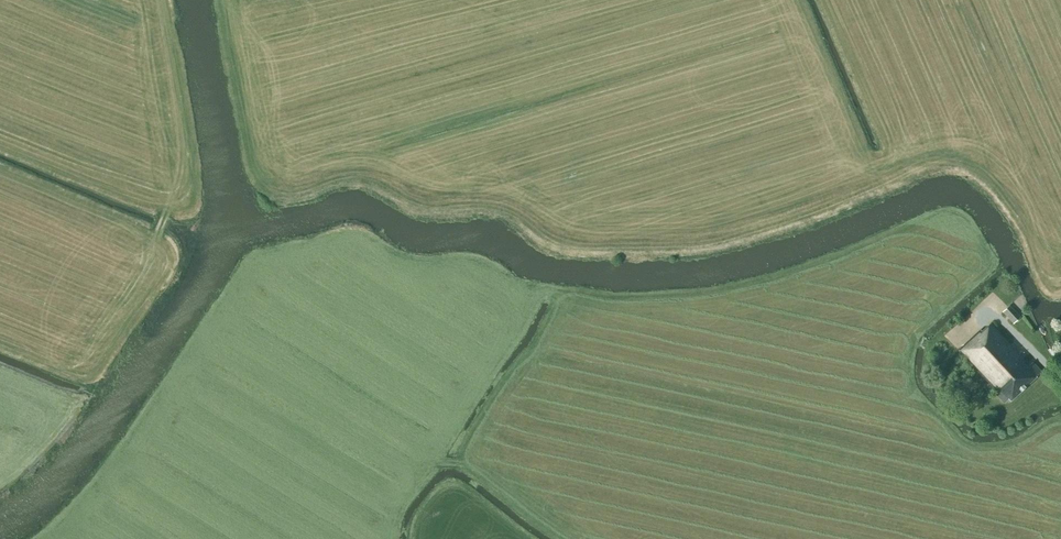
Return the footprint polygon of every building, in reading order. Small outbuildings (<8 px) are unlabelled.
[(1012,308),(1009,305),(1002,312),(1013,323),(1023,315),(1014,306),(1012,308)] [(1024,358),(990,323),(982,331),(980,330),(962,347),(959,344),(954,349),(957,352),(959,351),(998,392),(999,390),(1002,393),(1000,395),(1009,403),(1042,372),(1033,362),(1029,366),(1023,360),(1024,358)]
